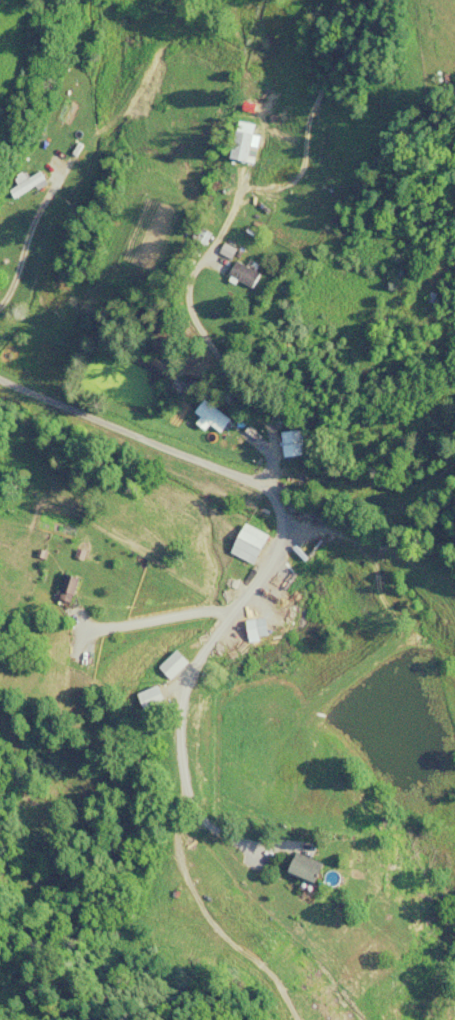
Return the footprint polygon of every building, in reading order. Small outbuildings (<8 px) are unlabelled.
[(249,162),(255,134),(238,130),(233,159),(249,162)] [(254,288),(261,274),(235,260),(228,274),(254,288)] [(194,409),(219,433),(231,421),(206,397),(194,409)] [(271,536),(247,524),(231,555),(255,567),(271,536)] [(83,579),(67,573),(58,598),(74,604),(83,579)] [(159,668),(170,680),(190,662),(179,650),(159,668)] [(163,700),(157,686),(136,696),(143,710),(163,700)] [(313,864),(286,850),(276,870),(303,883),(313,864)]
